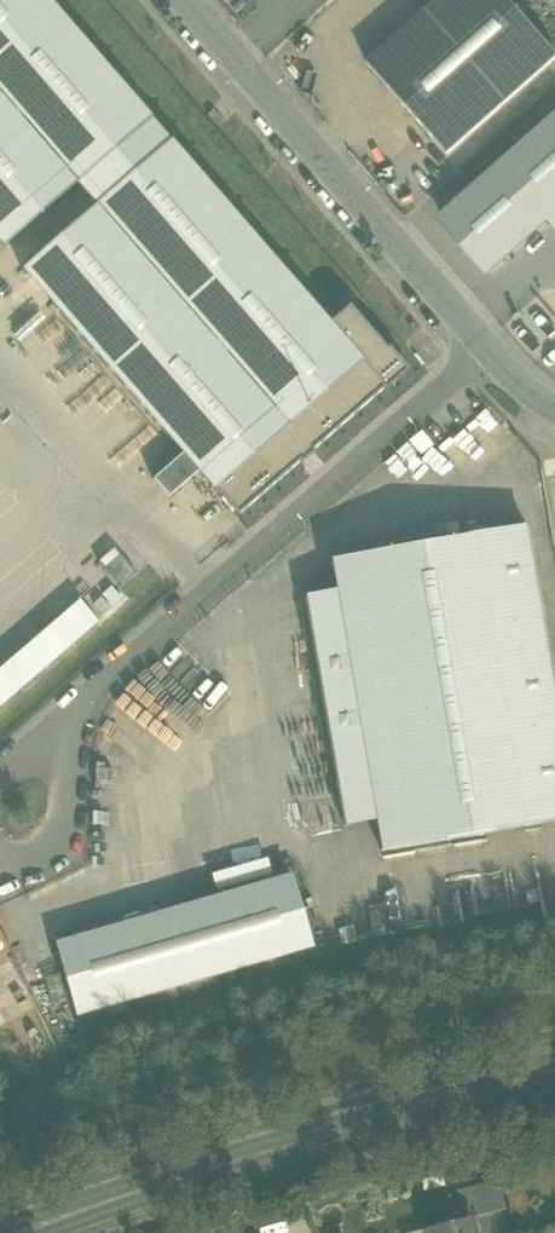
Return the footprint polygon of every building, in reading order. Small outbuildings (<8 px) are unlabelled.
[(3,249),(76,185),(150,120),(46,0),(0,0),(0,246),(3,249)] [(367,64),(448,155),(554,60),(554,52),(509,0),(439,0),(367,64)] [(438,220),(488,276),(548,223),(554,231),(554,116),(438,220)] [(169,142),(150,120),(76,185),(96,206),(169,142)] [(328,325),(169,142),(96,206),(21,271),(213,491),(361,362),(328,325)] [(361,362),(213,491),(236,518),(299,463),(300,465),(314,454),(312,452),(382,391),(384,392),(407,372),(388,349),(386,351),(348,307),(328,325),(361,362)] [(435,446),(420,428),(394,449),(416,476),(429,465),(441,479),(458,465),(466,476),(510,440),(483,407),(435,446)] [(158,492),(187,475),(176,456),(146,473),(158,492)] [(408,847),(554,821),(554,690),(528,528),(359,558),(408,847)] [(0,585),(0,604),(54,551),(44,542),(0,585)] [(408,847),(359,558),(331,562),(380,852),(408,847)] [(0,669),(0,707),(97,622),(78,600),(0,669)] [(99,601),(91,608),(98,617),(106,610),(99,601)] [(311,948),(290,876),(56,944),(77,1016),(311,948)] [(505,1207),(498,1179),(470,1186),(477,1214),(505,1207)] [(427,1229),(427,1232),(475,1232),(472,1219),(427,1229)]
